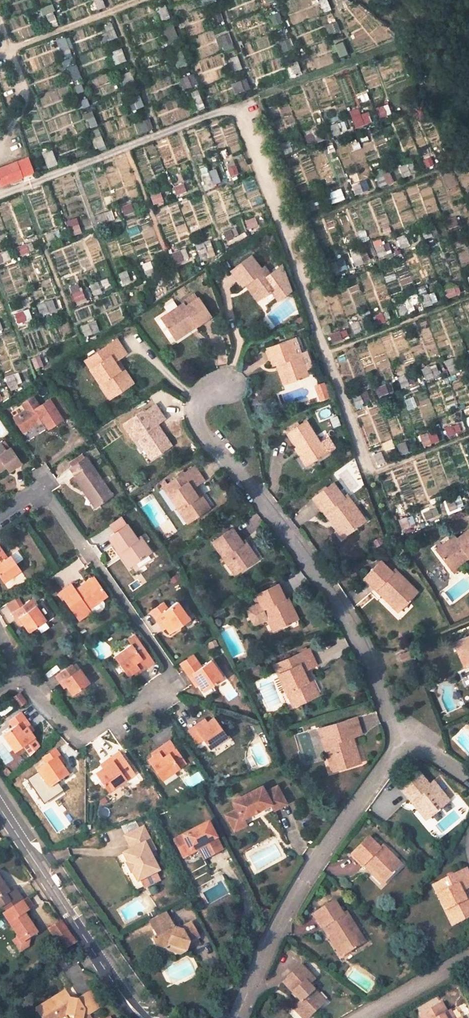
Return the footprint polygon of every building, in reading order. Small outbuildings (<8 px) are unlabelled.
[(104,6),(102,0),(94,0),(98,8),(104,6)] [(330,9),(327,0),(320,0),(324,11),(330,9)] [(350,3),(348,0),(347,0),(336,0),(338,4),(337,5),(338,8),(350,3)] [(163,19),(169,17),(164,4),(158,7),(160,12),(156,13),(159,20),(163,18),(163,19)] [(212,25),(223,20),(218,10),(209,14),(212,25)] [(51,27),(57,25),(52,12),(46,14),(51,27)] [(276,30),(284,27),(278,13),(271,16),(276,30)] [(101,43),(116,37),(111,23),(105,27),(107,32),(99,35),(101,43)] [(332,33),(338,31),(335,24),(329,26),(332,33)] [(168,44),(178,40),(173,29),(164,32),(168,44)] [(226,48),(232,46),(227,32),(220,35),(226,48)] [(286,52),(292,50),(287,36),(280,39),(286,52)] [(340,57),(348,54),(343,40),(335,43),(340,57)] [(63,55),(69,53),(64,41),(59,44),(63,55)] [(118,60),(124,57),(120,48),(114,50),(118,60)] [(177,68),(187,64),(182,50),(172,54),(177,68)] [(235,70),(241,68),(236,56),(231,58),(235,70)] [(294,74),(300,71),(297,64),(291,66),(294,74)] [(72,78),(78,76),(74,66),(68,68),(72,78)] [(124,86),(134,82),(130,73),(124,76),(125,78),(122,80),(124,86)] [(183,89),(196,84),(193,77),(192,78),(190,73),(181,77),(183,82),(181,83),(183,89)] [(243,92),(249,89),(244,76),(238,78),(243,92)] [(81,102),(87,100),(82,89),(77,91),(81,102)] [(132,109),(142,105),(138,94),(132,96),(133,99),(129,101),(132,109)] [(198,110),(204,107),(199,94),(193,97),(198,110)] [(388,104),(375,109),(379,119),(386,116),(386,115),(391,113),(388,104)] [(90,126),(96,123),(91,112),(86,114),(90,126)] [(356,127),(369,122),(366,112),(352,117),(356,127)] [(145,129),(151,126),(148,120),(142,122),(145,129)] [(333,135),(340,132),(340,131),(344,129),(341,122),(330,126),(333,135)] [(309,144),(322,139),(318,130),(305,134),(309,144)] [(98,147),(104,145),(101,136),(94,138),(98,147)] [(285,154),(297,149),(294,139),(281,144),(285,154)] [(422,158),(426,168),(433,165),(432,161),(436,160),(435,156),(430,158),(429,155),(422,158)] [(224,162),(229,176),(241,171),(238,162),(231,164),(229,160),(224,162)] [(25,175),(22,167),(18,168),(16,162),(0,168),(0,182),(1,184),(25,175)] [(27,174),(34,172),(31,164),(30,165),(28,162),(23,163),(27,174)] [(409,173),(415,170),(412,162),(399,167),(402,177),(410,174),(409,173)] [(205,185),(219,179),(215,170),(202,175),(205,185)] [(383,175),(376,177),(379,186),(386,183),(386,182),(392,180),(389,173),(383,176),(383,175)] [(355,194),(369,189),(366,179),(351,184),(355,194)] [(176,196),(190,191),(186,181),(173,186),(176,196)] [(153,204),(165,200),(162,191),(149,196),(153,204)] [(331,203),(337,201),(334,191),(327,193),(331,203)] [(308,211),(321,206),(318,197),(305,202),(308,211)] [(124,216),(137,211),(134,202),(121,207),(124,216)] [(107,222),(104,213),(97,216),(100,224),(107,222)] [(246,218),(250,229),(243,232),(246,238),(261,230),(259,224),(262,222),(259,213),(246,218)] [(448,229),(455,227),(452,217),(445,219),(448,229)] [(68,227),(72,239),(79,237),(74,224),(68,227)] [(239,234),(235,226),(223,232),(229,246),(237,242),(234,237),(239,234)] [(425,239),(432,236),(428,227),(421,229),(425,239)] [(48,243),(61,239),(58,231),(45,235),(48,243)] [(402,247),(409,245),(404,235),(398,237),(402,247)] [(199,254),(206,252),(202,242),(196,245),(199,254)] [(15,246),(18,256),(25,253),(22,243),(15,246)] [(378,256),(390,252),(387,243),(375,247),(378,256)] [(183,249),(172,254),(175,263),(187,258),(183,249)] [(9,259),(6,251),(0,253),(0,263),(9,259)] [(363,262),(369,260),(367,251),(360,253),(359,252),(351,255),(355,266),(363,263),(363,262)] [(271,290),(278,299),(291,289),(282,265),(271,274),(264,266),(261,268),(251,255),(231,271),(242,286),(244,285),(248,281),(260,298),(271,290)] [(332,273),(346,268),(343,259),(328,264),(332,273)] [(159,269),(156,260),(143,265),(146,274),(159,269)] [(119,274),(123,284),(130,281),(126,271),(119,274)] [(244,285),(257,302),(260,298),(248,281),(244,285)] [(90,285),(93,294),(100,292),(97,283),(90,285)] [(447,297),(460,292),(456,283),(444,288),(447,297)] [(72,303),(84,298),(81,289),(68,293),(72,303)] [(424,306),(437,301),(433,292),(420,297),(424,306)] [(197,326),(211,316),(198,297),(192,302),(188,297),(181,302),(182,303),(161,317),(166,324),(165,325),(166,327),(167,326),(173,335),(175,334),(194,321),(197,326)] [(48,301),(37,305),(41,315),(51,311),(48,301)] [(401,315),(413,310),(410,302),(397,306),(401,315)] [(378,326),(391,320),(388,310),(374,316),(378,326)] [(26,320),(22,311),(15,314),(18,323),(26,320)] [(175,334),(178,339),(197,326),(194,321),(175,334)] [(354,333),(361,331),(358,321),(350,324),(354,333)] [(95,332),(92,323),(81,327),(85,336),(95,332)] [(333,343),(345,338),(342,328),(329,333),(333,343)] [(299,378),(308,375),(306,370),(312,367),(306,352),(301,353),(296,338),(267,348),(273,365),(275,364),(280,363),(287,383),(296,379),(297,381),(300,379),(299,378)] [(113,397),(134,383),(117,359),(126,352),(117,339),(85,360),(91,369),(90,370),(99,384),(103,382),(113,397)] [(35,368),(46,364),(42,355),(31,359),(35,368)] [(448,370),(459,366),(457,357),(445,361),(448,370)] [(275,364),(283,384),(287,383),(280,363),(275,364)] [(425,378),(438,373),(435,364),(422,369),(425,378)] [(6,377),(9,386),(21,382),(17,373),(6,377)] [(401,388),(414,383),(410,374),(398,378),(401,388)] [(318,401),(328,397),(322,381),(312,384),(318,401)] [(99,384),(110,399),(113,397),(103,382),(99,384)] [(378,396),(391,391),(388,382),(375,387),(378,396)] [(355,406),(369,401),(365,391),(352,396),(355,406)] [(48,429),(62,419),(50,399),(39,406),(34,397),(23,404),(26,410),(14,418),(23,432),(38,423),(38,422),(42,419),(48,429)] [(154,457),(171,445),(161,429),(157,432),(153,427),(157,424),(165,418),(156,405),(143,413),(142,411),(123,424),(133,440),(137,438),(142,446),(145,444),(154,457)] [(330,419),(334,427),(340,425),(337,416),(330,419)] [(310,464),(334,448),(329,438),(320,444),(306,421),(287,433),(297,448),(299,447),(310,464)] [(448,437),(461,431),(458,421),(444,427),(448,437)] [(157,432),(161,429),(157,424),(153,427),(157,432)] [(424,446),(431,444),(427,433),(420,436),(424,446)] [(10,449),(6,451),(4,448),(7,445),(5,442),(1,444),(1,443),(0,444),(0,471),(6,467),(9,471),(20,463),(10,449)] [(400,455),(407,452),(404,443),(397,446),(400,455)] [(142,446),(151,459),(154,457),(145,444),(142,446)] [(295,449),(306,466),(310,464),(299,447),(297,448),(295,449)] [(378,464),(390,459),(386,450),(374,455),(378,464)] [(98,506),(112,496),(86,457),(70,468),(75,475),(73,477),(84,493),(87,491),(98,506)] [(189,522),(210,508),(195,486),(204,480),(195,466),(167,485),(164,480),(160,484),(177,510),(179,508),(183,515),(185,514),(189,522)] [(357,527),(365,521),(347,496),(344,498),(334,484),(313,498),(329,520),(332,517),(346,535),(354,529),(355,530),(357,528),(357,527)] [(84,493),(95,508),(98,506),(87,491),(84,493)] [(450,511),(456,508),(453,498),(445,501),(450,511)] [(426,520),(440,515),(436,505),(423,511),(426,520)] [(177,510),(187,523),(189,522),(185,514),(183,515),(179,508),(177,510)] [(329,520),(342,538),(346,535),(332,517),(329,520)] [(402,529),(414,524),(412,517),(406,519),(406,517),(399,520),(402,529)] [(132,564),(150,552),(140,537),(136,539),(127,524),(108,537),(118,551),(121,549),(132,564)] [(208,524),(202,528),(205,533),(211,529),(208,524)] [(237,573),(257,558),(245,540),(242,542),(233,529),(212,543),(225,563),(228,560),(237,573)] [(456,539),(454,536),(436,549),(449,567),(466,554),(468,557),(468,529),(456,539)] [(20,570),(10,556),(7,558),(0,548),(0,577),(3,582),(20,570)] [(118,551),(128,567),(132,564),(121,549),(118,551)] [(452,571),(468,557),(466,554),(449,567),(452,571)] [(225,563),(234,575),(237,573),(228,560),(225,563)] [(401,609),(417,592),(395,569),(392,572),(381,561),(363,579),(381,596),(384,593),(401,609)] [(96,579),(94,577),(83,584),(85,587),(96,579)] [(78,620),(90,612),(89,609),(107,596),(96,579),(85,587),(83,584),(75,590),(72,584),(59,593),(78,620)] [(298,619),(289,598),(285,600),(278,584),(256,595),(259,602),(248,608),(254,622),(266,617),(272,631),(298,619)] [(381,596),(397,612),(401,609),(384,593),(381,596)] [(30,632),(46,620),(36,606),(33,608),(29,601),(11,613),(16,620),(20,618),(24,624),(30,632)] [(170,633),(190,620),(177,602),(168,609),(164,603),(151,611),(160,625),(163,623),(170,633)] [(454,643),(459,652),(457,653),(465,669),(468,667),(468,669),(468,636),(454,643)] [(153,663),(138,640),(114,657),(128,676),(137,670),(139,673),(153,663)] [(297,705),(318,696),(309,674),(305,676),(303,671),(316,665),(309,649),(273,665),(285,692),(287,690),(291,698),(293,697),(297,705)] [(399,655),(402,663),(413,658),(410,650),(399,655)] [(184,671),(197,662),(192,655),(179,664),(184,671)] [(203,692),(224,678),(211,660),(201,668),(197,662),(184,671),(193,684),(196,682),(203,692)] [(73,695),(89,683),(79,669),(75,671),(71,665),(55,677),(59,683),(63,680),(67,686),(73,695)] [(285,692),(292,708),(297,705),(293,697),(291,698),(287,690),(285,692)] [(26,702),(20,693),(13,698),(19,706),(26,702)] [(35,738),(29,728),(31,726),(21,712),(9,720),(13,726),(3,733),(15,752),(35,738)] [(210,749),(228,737),(214,718),(204,725),(202,722),(188,731),(197,743),(203,739),(210,749)] [(331,754),(336,770),(360,763),(351,737),(361,733),(356,718),(319,729),(327,756),(331,754)] [(161,780),(185,763),(171,740),(155,751),(158,754),(148,760),(161,780)] [(49,790),(69,776),(62,765),(65,763),(55,750),(43,759),(47,764),(37,772),(49,790)] [(109,791),(127,780),(120,770),(126,765),(117,753),(104,763),(106,766),(96,772),(109,791)] [(327,756),(331,772),(336,770),(331,754),(327,756)] [(441,807),(450,800),(434,780),(430,784),(419,771),(400,787),(413,803),(416,800),(429,816),(439,808),(439,809),(442,807),(441,807)] [(241,818),(270,802),(273,808),(285,802),(276,785),(265,791),(261,785),(232,801),(236,808),(225,815),(233,830),(245,824),(241,818)] [(413,803),(426,819),(429,816),(416,800),(413,803)] [(222,851),(209,825),(176,841),(183,857),(201,848),(206,859),(222,851)] [(155,851),(144,828),(126,837),(133,850),(124,855),(138,882),(159,872),(150,853),(155,851)] [(395,872),(401,864),(383,846),(381,849),(369,837),(352,854),(366,868),(369,866),(385,882),(392,874),(393,875),(395,872)] [(366,868),(382,885),(385,882),(369,866),(366,868)] [(468,917),(468,897),(465,889),(468,888),(468,873),(467,869),(453,875),(447,879),(432,886),(437,894),(436,895),(444,910),(448,908),(456,924),(468,917)] [(36,933),(32,926),(29,921),(24,913),(21,915),(15,906),(23,901),(15,887),(8,891),(0,878),(0,908),(2,907),(6,913),(3,915),(16,936),(16,939),(12,941),(19,952),(28,946),(29,938),(36,933)] [(24,913),(33,907),(27,898),(23,901),(15,906),(21,915),(24,913)] [(356,947),(365,941),(346,912),(344,914),(335,900),(314,914),(328,936),(331,934),(344,954),(353,949),(353,950),(356,948),(356,947)] [(444,910),(452,926),(456,924),(448,908),(444,910)] [(153,929),(170,920),(166,911),(149,920),(153,929)] [(48,928),(55,939),(69,930),(61,919),(48,928)] [(170,945),(177,948),(180,954),(188,949),(190,941),(197,938),(199,937),(191,921),(178,927),(174,926),(170,920),(153,929),(156,935),(152,938),(157,947),(163,948),(170,945)] [(69,930),(55,939),(63,951),(77,941),(69,930)] [(328,936),(340,957),(344,954),(331,934),(328,936)] [(188,949),(200,944),(197,938),(190,941),(188,949)] [(325,1002),(309,984),(315,980),(302,965),(283,982),(301,1002),(296,1006),(307,1017),(325,1002)] [(454,980),(458,986),(463,983),(459,978),(454,980)] [(448,984),(452,990),(458,986),(454,980),(448,984)] [(36,1010),(41,1017),(56,1017),(58,1017),(59,1017),(63,1017),(66,1016),(73,1017),(90,1017),(88,1015),(102,1006),(92,991),(77,1001),(70,999),(65,992),(36,1010)] [(451,1011),(447,1012),(442,1002),(420,1015),(422,1017),(455,1017),(451,1011)] [(301,1017),(307,1017),(296,1006),(293,1009),(301,1017)]
